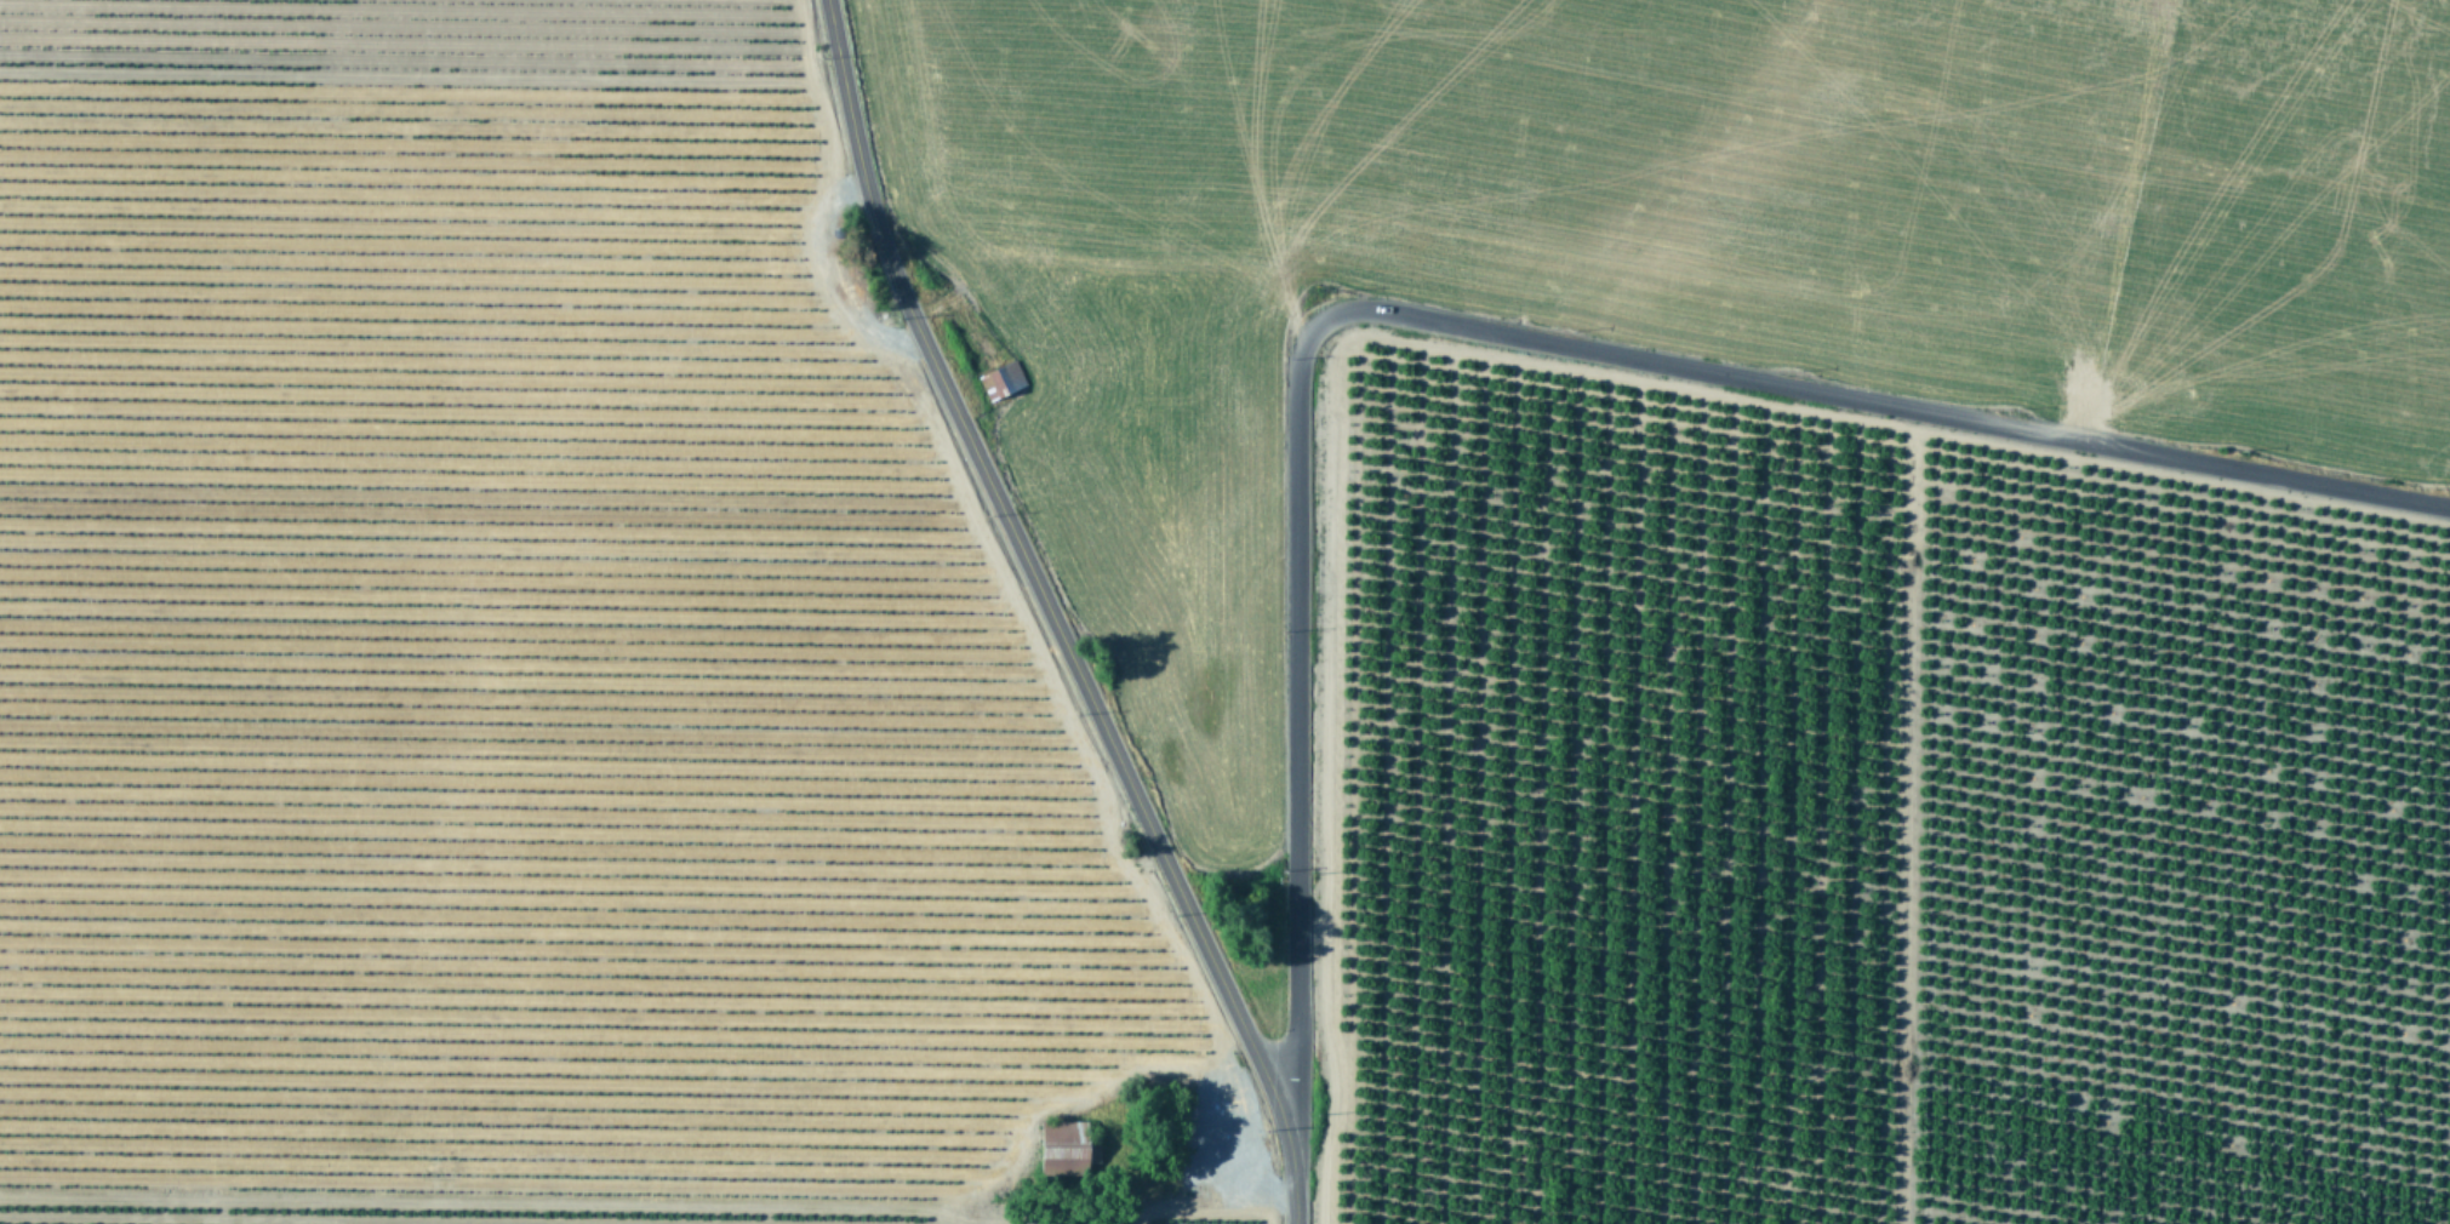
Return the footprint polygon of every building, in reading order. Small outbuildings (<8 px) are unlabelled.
[(978,374),(991,399),(1027,381),(1015,355),(978,374)]
